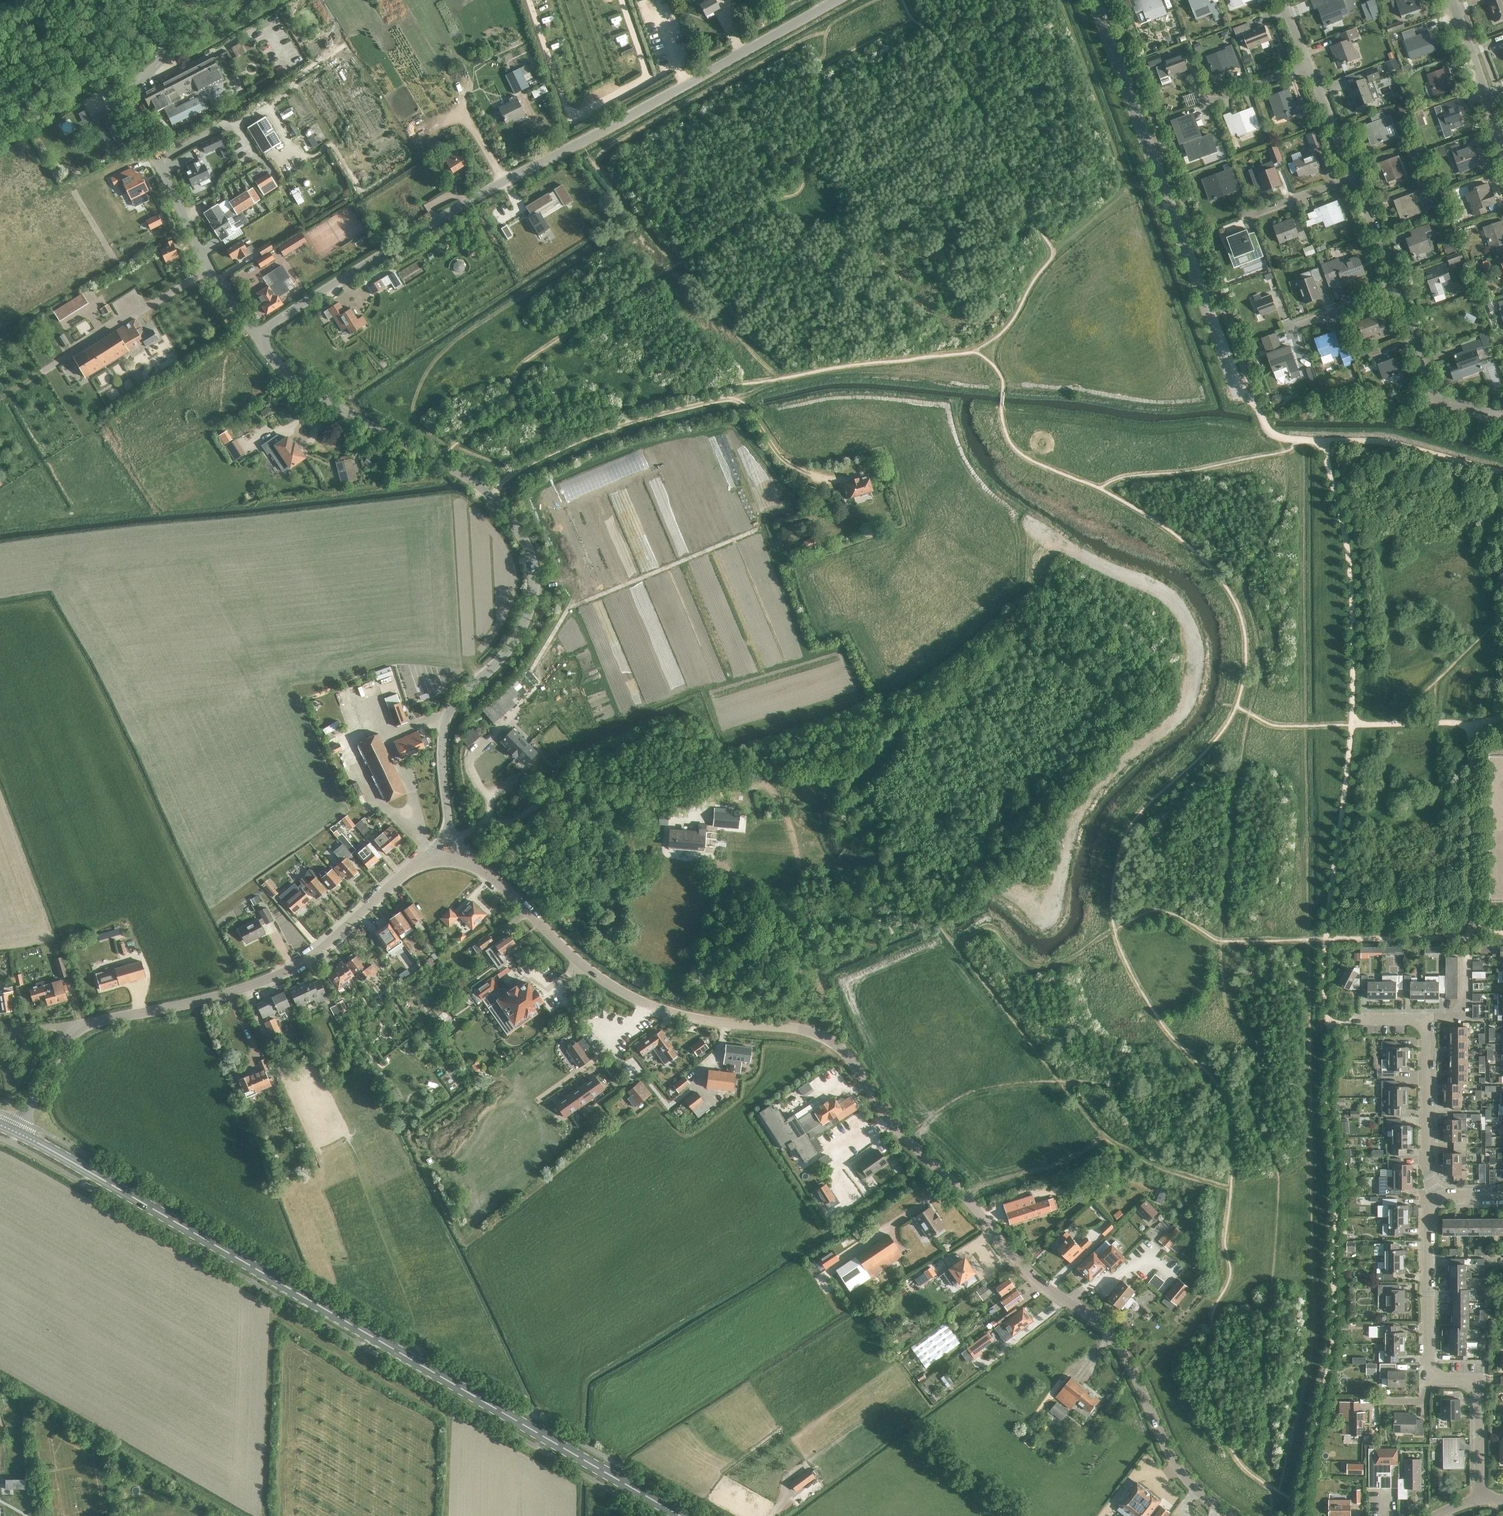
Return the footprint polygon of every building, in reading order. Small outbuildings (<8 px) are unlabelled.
[(699,5),(705,15),(718,8),(714,0),(704,0),(705,1),(699,5)] [(1134,8),(1141,25),(1148,22),(1166,15),(1161,0),(1154,0),(1149,2),(1149,0),(1137,0),(1134,1),(1137,7),(1134,8)] [(1210,5),(1208,0),(1189,0),(1195,15),(1211,9),(1216,20),(1221,18),(1216,2),(1210,5)] [(1342,0),(1325,0),(1326,4),(1317,7),(1324,26),(1342,19),(1341,17),(1348,15),(1342,0)] [(1402,17),(1421,11),(1417,0),(1396,0),(1402,17)] [(1502,19),(1502,0),(1492,0),(1487,2),(1495,22),(1502,19)] [(1248,23),(1233,29),(1237,37),(1242,35),(1248,49),(1270,40),(1264,26),(1251,31),(1248,23)] [(1386,29),(1389,35),(1403,30),(1401,24),(1386,29)] [(1341,65),(1359,58),(1356,51),(1354,52),(1350,41),(1358,37),(1354,29),(1340,34),(1344,43),(1331,48),(1333,54),(1336,53),(1341,65)] [(1418,57),(1435,51),(1428,32),(1404,41),(1406,48),(1414,45),(1418,57)] [(1214,76),(1233,68),(1239,66),(1231,46),(1226,48),(1226,50),(1207,57),(1214,76)] [(1158,54),(1146,58),(1150,67),(1161,63),(1158,54)] [(1169,76),(1187,70),(1181,54),(1164,61),(1165,64),(1156,68),(1160,79),(1163,85),(1171,82),(1169,76)] [(213,59),(202,64),(143,94),(153,114),(163,108),(172,125),(205,108),(199,97),(176,109),(173,103),(172,104),(170,101),(175,99),(176,102),(180,100),(178,97),(189,91),(191,95),(223,78),(213,59)] [(528,85),(527,83),(533,80),(525,65),(504,75),(513,93),(528,85)] [(1376,68),(1355,77),(1357,82),(1349,85),(1358,108),(1373,102),(1366,82),(1380,77),(1376,68)] [(1446,77),(1450,76),(1447,68),(1428,75),(1430,83),(1431,82),(1436,95),(1450,90),(1446,77)] [(1303,116),(1309,114),(1303,100),(1294,104),(1289,90),(1268,97),(1275,116),(1285,112),(1286,113),(1287,112),(1289,116),(1301,112),(1303,116)] [(518,118),(524,115),(516,98),(498,107),(506,122),(517,117),(518,118)] [(1459,112),(1464,110),(1460,98),(1440,105),(1440,107),(1432,110),(1434,116),(1437,114),(1441,127),(1449,124),(1451,130),(1464,125),(1459,112)] [(1230,114),(1224,116),(1231,134),(1237,132),(1238,135),(1259,127),(1252,109),(1231,117),(1230,114)] [(1415,120),(1427,116),(1425,110),(1413,114),(1415,120)] [(102,117),(94,121),(99,130),(104,128),(109,139),(105,141),(109,151),(117,147),(126,142),(111,112),(101,117),(102,117)] [(1389,117),(1385,118),(1383,113),(1372,117),(1374,123),(1364,126),(1369,138),(1371,137),(1374,144),(1389,138),(1385,127),(1392,125),(1389,117)] [(1189,116),(1173,122),(1181,143),(1188,141),(1195,159),(1216,151),(1210,136),(1201,139),(1197,127),(1192,125),(1189,116)] [(265,117),(247,128),(264,154),(281,143),(265,117)] [(311,128),(304,132),(307,138),(314,133),(311,128)] [(1311,150),(1322,146),(1316,131),(1306,135),(1311,150)] [(225,144),(221,136),(202,145),(205,153),(225,144)] [(313,137),(308,140),(313,148),(318,145),(313,137)] [(1475,162),(1480,160),(1477,150),(1474,151),(1472,146),(1461,150),(1459,145),(1451,148),(1456,163),(1458,162),(1462,172),(1477,166),(1475,162)] [(1273,164),(1283,161),(1277,146),(1268,150),(1273,164)] [(447,163),(448,164),(449,166),(445,168),(448,173),(452,171),(453,172),(464,166),(463,164),(465,163),(462,159),(460,160),(458,156),(460,155),(457,150),(455,151),(454,149),(449,153),(450,154),(442,159),(445,164),(447,163)] [(1294,162),(1288,164),(1291,174),(1297,171),(1300,178),(1321,170),(1314,153),(1302,158),(1300,152),(1291,156),(1294,162)] [(1387,182),(1405,175),(1398,157),(1378,164),(1380,169),(1382,169),(1387,182)] [(190,171),(186,173),(192,186),(200,182),(201,186),(211,182),(209,178),(210,178),(204,165),(202,166),(200,161),(188,167),(190,171)] [(1214,199),(1233,192),(1230,184),(1229,184),(1228,181),(1235,179),(1230,164),(1223,166),(1225,171),(1202,180),(1205,188),(1210,186),(1214,199)] [(1264,191),(1281,185),(1275,168),(1266,171),(1264,165),(1255,168),(1256,169),(1250,171),(1258,193),(1264,191)] [(133,169),(115,177),(123,193),(127,191),(135,207),(148,200),(144,193),(148,191),(140,174),(136,176),(133,169)] [(269,174),(256,182),(264,195),(277,187),(269,174)] [(307,179),(302,182),(305,188),(311,184),(307,179)] [(1485,207),(1496,202),(1493,194),(1491,195),(1487,184),(1476,188),(1477,190),(1466,194),(1469,202),(1473,201),(1476,210),(1474,211),(1476,216),(1487,212),(1485,207)] [(548,194),(526,208),(532,217),(529,219),(539,235),(547,230),(541,219),(539,220),(535,214),(560,199),(564,206),(572,201),(562,185),(554,190),(555,191),(549,195),(548,194)] [(252,188),(229,202),(233,208),(235,212),(237,214),(260,200),(252,188)] [(296,188),(291,192),(298,205),(304,201),(296,188)] [(1415,202),(1419,200),(1416,192),(1394,201),(1398,213),(1402,211),(1404,219),(1419,213),(1415,202)] [(1307,227),(1317,223),(1324,221),(1326,227),(1341,221),(1338,213),(1341,212),(1336,201),(1315,210),(1315,212),(1308,215),(1310,220),(1305,222),(1307,227)] [(217,205),(204,213),(211,225),(225,218),(228,216),(234,213),(235,212),(233,208),(222,214),(218,207),(217,205)] [(211,225),(210,226),(217,236),(220,241),(234,233),(233,233),(243,227),(234,213),(228,216),(225,218),(211,225)] [(158,215),(146,221),(151,229),(162,224),(158,215)] [(1300,240),(1306,238),(1301,225),(1295,227),(1292,219),(1273,226),(1279,243),(1298,236),(1300,240)] [(1502,252),(1502,233),(1502,230),(1502,229),(1502,221),(1484,228),(1486,235),(1487,235),(1492,247),(1495,246),(1498,254),(1502,252)] [(1417,236),(1407,240),(1413,257),(1431,250),(1425,233),(1432,231),(1429,225),(1415,230),(1417,236)] [(1247,230),(1226,238),(1228,241),(1230,241),(1236,255),(1230,257),(1234,268),(1263,256),(1256,237),(1248,240),(1246,234),(1248,234),(1247,230)] [(302,234),(279,247),(283,255),(306,241),(302,234)] [(249,253),(254,250),(252,246),(246,250),(241,241),(226,250),(232,260),(238,256),(240,260),(250,254),(249,253)] [(1443,245),(1447,255),(1457,251),(1453,241),(1443,245)] [(165,262),(177,256),(171,242),(165,245),(166,248),(160,251),(165,262)] [(262,255),(273,248),(269,242),(258,249),(262,255)] [(1462,257),(1460,252),(1447,257),(1450,264),(1456,261),(1458,264),(1461,263),(1460,258),(1462,257)] [(256,261),(260,268),(273,260),(269,253),(256,261)] [(1353,278),(1365,274),(1359,257),(1346,261),(1346,263),(1341,265),(1338,258),(1321,264),(1326,279),(1340,275),(1343,284),(1353,280),(1353,278)] [(1489,262),(1488,259),(1477,263),(1481,276),(1492,272),(1491,269),(1494,268),(1500,286),(1502,285),(1502,264),(1502,265),(1500,258),(1489,262)] [(1445,264),(1425,272),(1436,302),(1447,298),(1441,283),(1445,282),(1446,284),(1452,282),(1445,264)] [(269,287),(256,294),(263,306),(261,307),(266,315),(282,305),(278,297),(279,297),(280,297),(288,292),(283,284),(282,284),(281,283),(290,278),(283,266),(274,272),(279,280),(274,283),(275,284),(269,288),(269,287)] [(1312,277),(1298,283),(1305,304),(1320,298),(1315,284),(1322,281),(1318,268),(1310,271),(1312,277)] [(394,271),(368,287),(373,294),(391,283),(394,289),(402,284),(394,271)] [(1260,314),(1276,309),(1271,295),(1261,299),(1260,295),(1254,297),(1260,314)] [(339,303),(324,312),(328,319),(332,317),(334,319),(341,331),(346,328),(351,334),(367,324),(362,317),(357,320),(350,308),(342,314),(341,311),(343,310),(339,303)] [(1382,335),(1387,333),(1383,320),(1377,322),(1375,317),(1357,323),(1363,338),(1380,332),(1382,335)] [(158,339),(153,330),(146,334),(141,327),(136,319),(74,357),(86,377),(129,352),(128,351),(143,342),(146,346),(158,339)] [(36,335),(40,341),(47,336),(43,331),(36,335)] [(1331,354),(1333,358),(1341,355),(1344,364),(1354,360),(1350,347),(1341,350),(1335,331),(1314,338),(1321,357),(1331,354)] [(68,344),(62,334),(58,337),(64,346),(68,344)] [(1291,378),(1300,375),(1289,346),(1281,349),(1276,334),(1262,338),(1268,354),(1267,354),(1273,371),(1286,366),(1291,378)] [(1487,334),(1480,336),(1484,347),(1491,345),(1487,334)] [(1476,351),(1483,348),(1480,340),(1466,345),(1468,351),(1455,355),(1461,372),(1481,365),(1476,351)] [(1370,358),(1381,354),(1379,348),(1368,352),(1370,358)] [(1383,379),(1399,373),(1392,353),(1376,359),(1383,379)] [(232,440),(226,431),(219,436),(225,444),(232,440)] [(272,440),(262,446),(267,453),(277,447),(286,461),(282,464),(286,469),(290,467),(290,468),(305,458),(295,443),(293,445),(288,438),(276,446),(272,440)] [(225,446),(234,460),(244,453),(235,439),(225,446)] [(352,458),(336,462),(341,483),(357,479),(352,458)] [(847,497),(871,490),(867,477),(861,479),(859,478),(850,481),(851,483),(843,486),(847,497)] [(377,680),(393,674),(390,666),(374,672),(377,680)] [(482,710),(493,723),(523,698),(512,685),(482,710)] [(394,727),(407,722),(397,693),(384,698),(394,727)] [(337,720),(322,729),(326,734),(341,725),(337,720)] [(462,740),(468,747),(480,736),(473,727),(468,732),(469,733),(462,740)] [(500,740),(525,764),(536,753),(512,728),(500,740)] [(401,759),(425,748),(417,731),(394,742),(401,759)] [(386,802),(406,792),(378,734),(358,744),(386,802)] [(342,737),(332,741),(334,747),(344,742),(342,737)] [(715,812),(714,823),(717,824),(716,826),(737,828),(738,814),(730,813),(715,812)] [(669,836),(668,843),(676,843),(675,846),(697,848),(697,846),(704,847),(706,825),(698,824),(697,832),(669,830),(669,836)] [(382,833),(394,847),(402,840),(391,826),(382,833)] [(394,847),(382,833),(374,839),(385,854),(394,847)] [(354,852),(356,850),(342,834),(338,837),(353,856),(356,854),(354,852)] [(368,869),(381,857),(371,845),(357,856),(368,869)] [(349,879),(357,872),(346,858),(350,854),(345,847),(336,855),(342,862),(337,866),(349,879)] [(327,891),(315,877),(309,870),(308,871),(305,877),(304,877),(299,881),(304,887),(305,886),(317,899),(327,891)] [(331,890),(340,881),(331,870),(326,875),(322,871),(319,874),(322,878),(321,878),(331,890)] [(294,884),(288,890),(302,907),(310,900),(301,889),(299,890),(294,884)] [(273,888),(268,892),(272,897),(277,893),(273,888)] [(288,890),(279,897),(293,914),(302,907),(288,890)] [(459,916),(472,928),(486,914),(473,901),(470,904),(469,903),(466,905),(468,906),(459,916)] [(418,920),(423,917),(413,903),(402,911),(412,925),(414,923),(418,928),(422,925),(418,920)] [(267,923),(273,920),(266,908),(260,911),(263,917),(239,929),(245,942),(252,938),(253,940),(264,934),(260,926),(266,922),(267,923)] [(401,938),(413,930),(400,912),(389,920),(401,938)] [(454,912),(447,919),(452,924),(459,916),(454,912)] [(386,948),(399,939),(388,923),(374,933),(379,939),(379,938),(386,948)] [(97,934),(99,941),(116,936),(115,929),(97,934)] [(460,941),(465,935),(462,932),(457,937),(460,941)] [(493,954),(495,953),(499,959),(494,962),(499,968),(507,962),(502,954),(515,945),(508,934),(494,944),(489,948),(493,954)] [(489,935),(473,946),(477,952),(493,941),(489,935)] [(355,956),(347,962),(362,982),(370,976),(377,971),(372,964),(365,969),(355,956)] [(62,958),(55,960),(59,971),(61,978),(68,976),(66,970),(62,958)] [(1472,970),(1482,970),(1482,961),(1472,961),(1472,970)] [(101,990),(145,977),(141,962),(115,969),(114,965),(105,968),(106,972),(97,975),(101,990)] [(345,964),(327,977),(335,988),(353,975),(345,964)] [(1359,989),(1360,968),(1354,968),(1352,971),(1346,968),(1338,984),(1340,985),(1340,986),(1343,988),(1345,987),(1349,989),(1359,989)] [(22,975),(14,976),(16,989),(24,987),(22,975)] [(1368,999),(1382,999),(1382,982),(1375,982),(1375,978),(1368,978),(1368,975),(1362,975),(1362,990),(1368,990),(1368,999)] [(1382,982),(1382,999),(1396,999),(1396,989),(1402,989),(1402,976),(1396,976),(1396,978),(1390,978),(1390,982),(1382,982)] [(1425,999),(1425,982),(1417,982),(1417,978),(1411,978),(1411,976),(1405,976),(1405,989),(1411,989),(1411,999),(1425,999)] [(1425,982),(1425,999),(1439,999),(1439,989),(1445,989),(1445,976),(1438,976),(1438,978),(1432,978),(1432,982),(1425,982)] [(506,1035),(516,1027),(528,1019),(527,1016),(534,1011),(532,1008),(541,1001),(538,997),(541,995),(539,993),(536,995),(528,982),(520,988),(518,985),(508,992),(508,993),(496,1002),(490,994),(498,988),(491,978),(475,989),(490,1011),(506,1035)] [(313,982),(311,979),(289,989),(297,1007),(314,999),(317,1004),(328,999),(319,979),(313,982)] [(62,981),(52,984),(57,1002),(68,999),(66,992),(69,991),(67,985),(63,986),(62,981)] [(57,1002),(52,984),(37,988),(36,986),(32,987),(33,989),(30,990),(33,1001),(45,997),(48,1005),(57,1002)] [(13,998),(11,986),(4,987),(5,993),(0,994),(0,1012),(13,1010),(11,999),(13,998)] [(284,1009),(290,1006),(284,992),(257,1004),(263,1018),(278,1011),(280,1015),(285,1012),(284,1009)] [(347,1010),(342,1000),(337,1003),(341,1013),(347,1010)] [(435,1025),(448,1016),(445,1011),(432,1020),(435,1025)] [(272,1037),(281,1033),(275,1018),(265,1023),(272,1037)] [(1450,1038),(1467,1038),(1467,1027),(1450,1027),(1450,1038)] [(644,1037),(632,1045),(640,1057),(653,1048),(660,1058),(660,1059),(662,1062),(663,1062),(665,1064),(672,1059),(673,1061),(676,1058),(675,1057),(676,1056),(671,1048),(672,1047),(660,1031),(646,1041),(644,1037)] [(1450,1050),(1467,1050),(1467,1038),(1450,1038),(1450,1050)] [(567,1044),(567,1046),(567,1047),(568,1049),(567,1050),(579,1067),(589,1059),(595,1055),(583,1039),(578,1042),(577,1042),(576,1043),(575,1041),(573,1041),(572,1040),(570,1041),(569,1042),(568,1043),(567,1044)] [(701,1039),(691,1047),(697,1055),(707,1047),(701,1039)] [(1387,1060),(1408,1060),(1408,1048),(1396,1048),(1396,1042),(1382,1042),(1382,1048),(1387,1048),(1387,1060)] [(726,1045),(724,1058),(735,1060),(734,1071),(740,1072),(741,1060),(749,1061),(751,1048),(726,1045)] [(1467,1050),(1450,1050),(1450,1061),(1467,1061),(1467,1050)] [(256,1091),(274,1084),(272,1078),(268,1079),(265,1070),(268,1069),(264,1059),(258,1061),(262,1071),(249,1076),(249,1075),(239,1079),(247,1097),(257,1093),(256,1091)] [(1408,1060),(1387,1060),(1387,1066),(1382,1066),(1382,1077),(1396,1077),(1396,1071),(1408,1071),(1408,1060)] [(1467,1061),(1450,1061),(1450,1072),(1467,1072),(1467,1061)] [(609,1065),(605,1068),(617,1083),(620,1081),(609,1065)] [(734,1090),(736,1073),(734,1073),(708,1070),(706,1087),(734,1090)] [(1467,1072),(1450,1072),(1450,1083),(1450,1084),(1462,1084),(1467,1084),(1467,1072)] [(555,1103),(555,1104),(565,1117),(577,1108),(580,1111),(585,1108),(582,1104),(604,1089),(594,1076),(555,1104),(555,1103)] [(678,1092),(689,1083),(684,1076),(673,1085),(678,1092)] [(1387,1098),(1408,1098),(1408,1087),(1396,1087),(1396,1081),(1382,1081),(1382,1087),(1387,1087),(1387,1098)] [(636,1083),(626,1092),(637,1105),(647,1097),(636,1083)] [(1462,1095),(1462,1084),(1450,1084),(1450,1083),(1444,1083),(1444,1095),(1462,1095)] [(698,1117),(709,1108),(696,1091),(685,1100),(698,1117)] [(1462,1095),(1444,1095),(1444,1107),(1462,1107),(1462,1095)] [(769,1105),(758,1112),(782,1149),(787,1145),(788,1147),(794,1143),(795,1144),(798,1142),(796,1139),(805,1134),(808,1139),(857,1108),(850,1097),(838,1105),(833,1097),(797,1121),(793,1114),(786,1119),(786,1120),(784,1121),(775,1106),(771,1108),(769,1105)] [(1408,1098),(1387,1098),(1387,1104),(1382,1104),(1382,1115),(1396,1115),(1396,1109),(1408,1109),(1408,1098)] [(1445,1131),(1461,1131),(1461,1124),(1467,1124),(1467,1113),(1454,1113),(1454,1120),(1445,1120),(1445,1131)] [(1392,1137),(1412,1137),(1412,1125),(1401,1125),(1401,1119),(1387,1119),(1387,1130),(1392,1130),(1392,1137)] [(1461,1131),(1445,1131),(1445,1141),(1454,1141),(1454,1147),(1467,1148),(1467,1138),(1461,1138),(1461,1131)] [(1412,1137),(1392,1137),(1393,1144),(1387,1144),(1387,1154),(1401,1154),(1401,1149),(1412,1149),(1412,1137)] [(883,1145),(876,1149),(882,1157),(888,1152),(883,1145)] [(1445,1164),(1462,1164),(1462,1158),(1467,1158),(1467,1148),(1454,1147),(1454,1153),(1445,1153),(1445,1164)] [(882,1157),(876,1149),(857,1163),(859,1166),(854,1169),(862,1179),(866,1176),(867,1177),(886,1163),(882,1157)] [(1393,1177),(1412,1177),(1412,1165),(1401,1165),(1401,1159),(1388,1159),(1388,1170),(1392,1170),(1393,1177)] [(1462,1164),(1445,1164),(1445,1175),(1454,1175),(1454,1181),(1467,1181),(1467,1171),(1462,1171),(1462,1164)] [(1412,1177),(1393,1177),(1393,1185),(1386,1185),(1386,1195),(1401,1195),(1401,1189),(1412,1189),(1412,1177)] [(825,1185),(816,1190),(825,1203),(833,1198),(825,1185)] [(1032,1195),(1003,1204),(1005,1213),(1009,1224),(1056,1209),(1052,1198),(1035,1204),(1032,1195)] [(1388,1211),(1388,1217),(1408,1217),(1408,1205),(1398,1205),(1398,1199),(1383,1199),(1383,1211),(1388,1211)] [(1146,1200),(1137,1209),(1149,1221),(1157,1212),(1146,1200)] [(943,1228),(929,1207),(914,1217),(928,1238),(937,1232),(938,1234),(943,1230),(942,1228),(943,1228)] [(1408,1217),(1388,1217),(1388,1224),(1383,1224),(1383,1235),(1397,1235),(1397,1228),(1408,1228),(1408,1217)] [(1456,1235),(1456,1219),(1443,1219),(1443,1235),(1456,1235)] [(1456,1219),(1456,1235),(1468,1235),(1468,1219),(1456,1219)] [(1480,1235),(1480,1219),(1468,1219),(1468,1235),(1480,1235)] [(1493,1235),(1493,1219),(1480,1219),(1480,1235),(1493,1235)] [(1493,1235),(1502,1235),(1502,1219),(1493,1219),(1493,1235)] [(1114,1227),(1110,1222),(1099,1232),(1104,1236),(1114,1227)] [(1159,1240),(1162,1243),(1168,1248),(1175,1239),(1170,1234),(1167,1231),(1159,1240)] [(1071,1262),(1091,1242),(1087,1238),(1079,1245),(1066,1232),(1061,1237),(1066,1242),(1058,1249),(1071,1262)] [(849,1291),(902,1256),(888,1234),(835,1270),(849,1291)] [(1112,1270),(1124,1258),(1115,1249),(1119,1245),(1115,1241),(1111,1244),(1106,1240),(1078,1268),(1079,1269),(1079,1271),(1081,1273),(1083,1273),(1090,1280),(1100,1270),(1101,1272),(1108,1266),(1112,1270)] [(1384,1262),(1405,1262),(1405,1250),(1393,1251),(1393,1244),(1374,1244),(1374,1255),(1384,1255),(1384,1262)] [(819,1259),(824,1267),(838,1258),(832,1250),(819,1259)] [(950,1269),(943,1274),(952,1287),(959,1282),(959,1283),(973,1273),(973,1272),(977,1269),(972,1262),(968,1265),(963,1259),(950,1269)] [(1405,1262),(1384,1262),(1384,1269),(1380,1269),(1380,1273),(1377,1273),(1377,1280),(1393,1280),(1393,1273),(1405,1273),(1405,1262)] [(1450,1277),(1466,1277),(1466,1265),(1449,1265),(1449,1273),(1450,1273),(1450,1277)] [(923,1272),(928,1279),(935,1274),(930,1267),(923,1272)] [(1450,1290),(1452,1290),(1466,1290),(1466,1277),(1450,1277),(1449,1277),(1449,1286),(1450,1286),(1450,1290)] [(993,1286),(980,1295),(982,1299),(986,1303),(991,1300),(987,1295),(996,1289),(1001,1296),(1013,1287),(1006,1278),(994,1287),(993,1286)] [(1180,1280),(1168,1294),(1178,1302),(1190,1288),(1180,1280)] [(980,1295),(993,1286),(990,1281),(977,1291),(980,1295)] [(1121,1308),(1124,1304),(1128,1308),(1135,1300),(1131,1296),(1135,1291),(1123,1281),(1109,1298),(1121,1308)] [(1387,1312),(1405,1312),(1404,1291),(1400,1291),(1399,1285),(1378,1285),(1378,1295),(1387,1295),(1387,1312)] [(992,1306),(987,1309),(990,1313),(994,1310),(1002,1304),(1006,1309),(994,1319),(994,1320),(991,1322),(994,1327),(998,1324),(1016,1311),(1012,1306),(1022,1299),(1015,1289),(992,1306)] [(1453,1298),(1453,1303),(1469,1303),(1469,1290),(1466,1290),(1452,1290),(1452,1298),(1453,1298)] [(1469,1303),(1453,1303),(1452,1303),(1452,1311),(1453,1311),(1453,1316),(1469,1315),(1469,1303)] [(1005,1320),(994,1328),(1004,1341),(1010,1336),(1015,1332),(1014,1330),(1016,1329),(1017,1331),(1031,1320),(1030,1319),(1031,1317),(1028,1314),(1027,1314),(1022,1308),(1005,1321),(1005,1320)] [(1453,1324),(1453,1328),(1466,1328),(1469,1328),(1469,1315),(1453,1316),(1452,1316),(1452,1324),(1453,1324)] [(1385,1344),(1405,1344),(1405,1332),(1393,1332),(1393,1326),(1377,1326),(1377,1337),(1385,1337),(1385,1344)] [(1450,1336),(1450,1341),(1466,1341),(1466,1328),(1453,1328),(1449,1328),(1449,1336),(1450,1336)] [(987,1333),(967,1348),(974,1358),(981,1353),(979,1350),(992,1341),(987,1333)] [(1466,1341),(1450,1341),(1449,1341),(1449,1349),(1450,1349),(1450,1354),(1466,1354),(1466,1341)] [(1405,1344),(1385,1344),(1385,1350),(1379,1351),(1379,1362),(1394,1361),(1394,1355),(1405,1355),(1405,1344)] [(1405,1386),(1405,1371),(1393,1371),(1393,1364),(1380,1364),(1380,1378),(1389,1378),(1389,1386),(1405,1386)] [(1091,1412),(1100,1401),(1072,1378),(1056,1397),(1071,1409),(1077,1401),(1091,1412)] [(1460,1420),(1460,1399),(1443,1399),(1443,1420),(1460,1420)] [(1056,1402),(1050,1410),(1061,1420),(1068,1412),(1056,1402)] [(1340,1402),(1340,1406),(1340,1413),(1343,1413),(1343,1434),(1352,1434),(1352,1436),(1363,1435),(1363,1421),(1365,1421),(1365,1412),(1359,1412),(1359,1402),(1340,1402)] [(1423,1435),(1423,1420),(1416,1420),(1416,1415),(1406,1415),(1406,1413),(1395,1413),(1394,1432),(1415,1432),(1415,1435),(1423,1435)] [(1455,1451),(1455,1443),(1454,1438),(1444,1438),(1444,1452),(1443,1452),(1444,1470),(1464,1470),(1464,1451),(1455,1451)] [(1397,1449),(1370,1449),(1370,1464),(1370,1487),(1391,1487),(1391,1470),(1391,1464),(1397,1464),(1397,1449)] [(1407,1489),(1420,1489),(1420,1459),(1405,1459),(1405,1479),(1398,1479),(1398,1499),(1407,1499),(1407,1489)] [(1349,1475),(1365,1475),(1365,1465),(1349,1465),(1349,1475)] [(814,1478),(808,1469),(788,1483),(795,1492),(814,1478)] [(1153,1507),(1157,1501),(1147,1493),(1145,1496),(1142,1493),(1144,1490),(1134,1482),(1116,1504),(1126,1512),(1127,1512),(1130,1515),(1131,1515),(1146,1515),(1153,1507)] [(1350,1500),(1329,1500),(1329,1515),(1342,1515),(1350,1515),(1350,1500)] [(1146,1515),(1166,1515),(1170,1511),(1162,1505),(1157,1510),(1153,1507),(1146,1515)]
